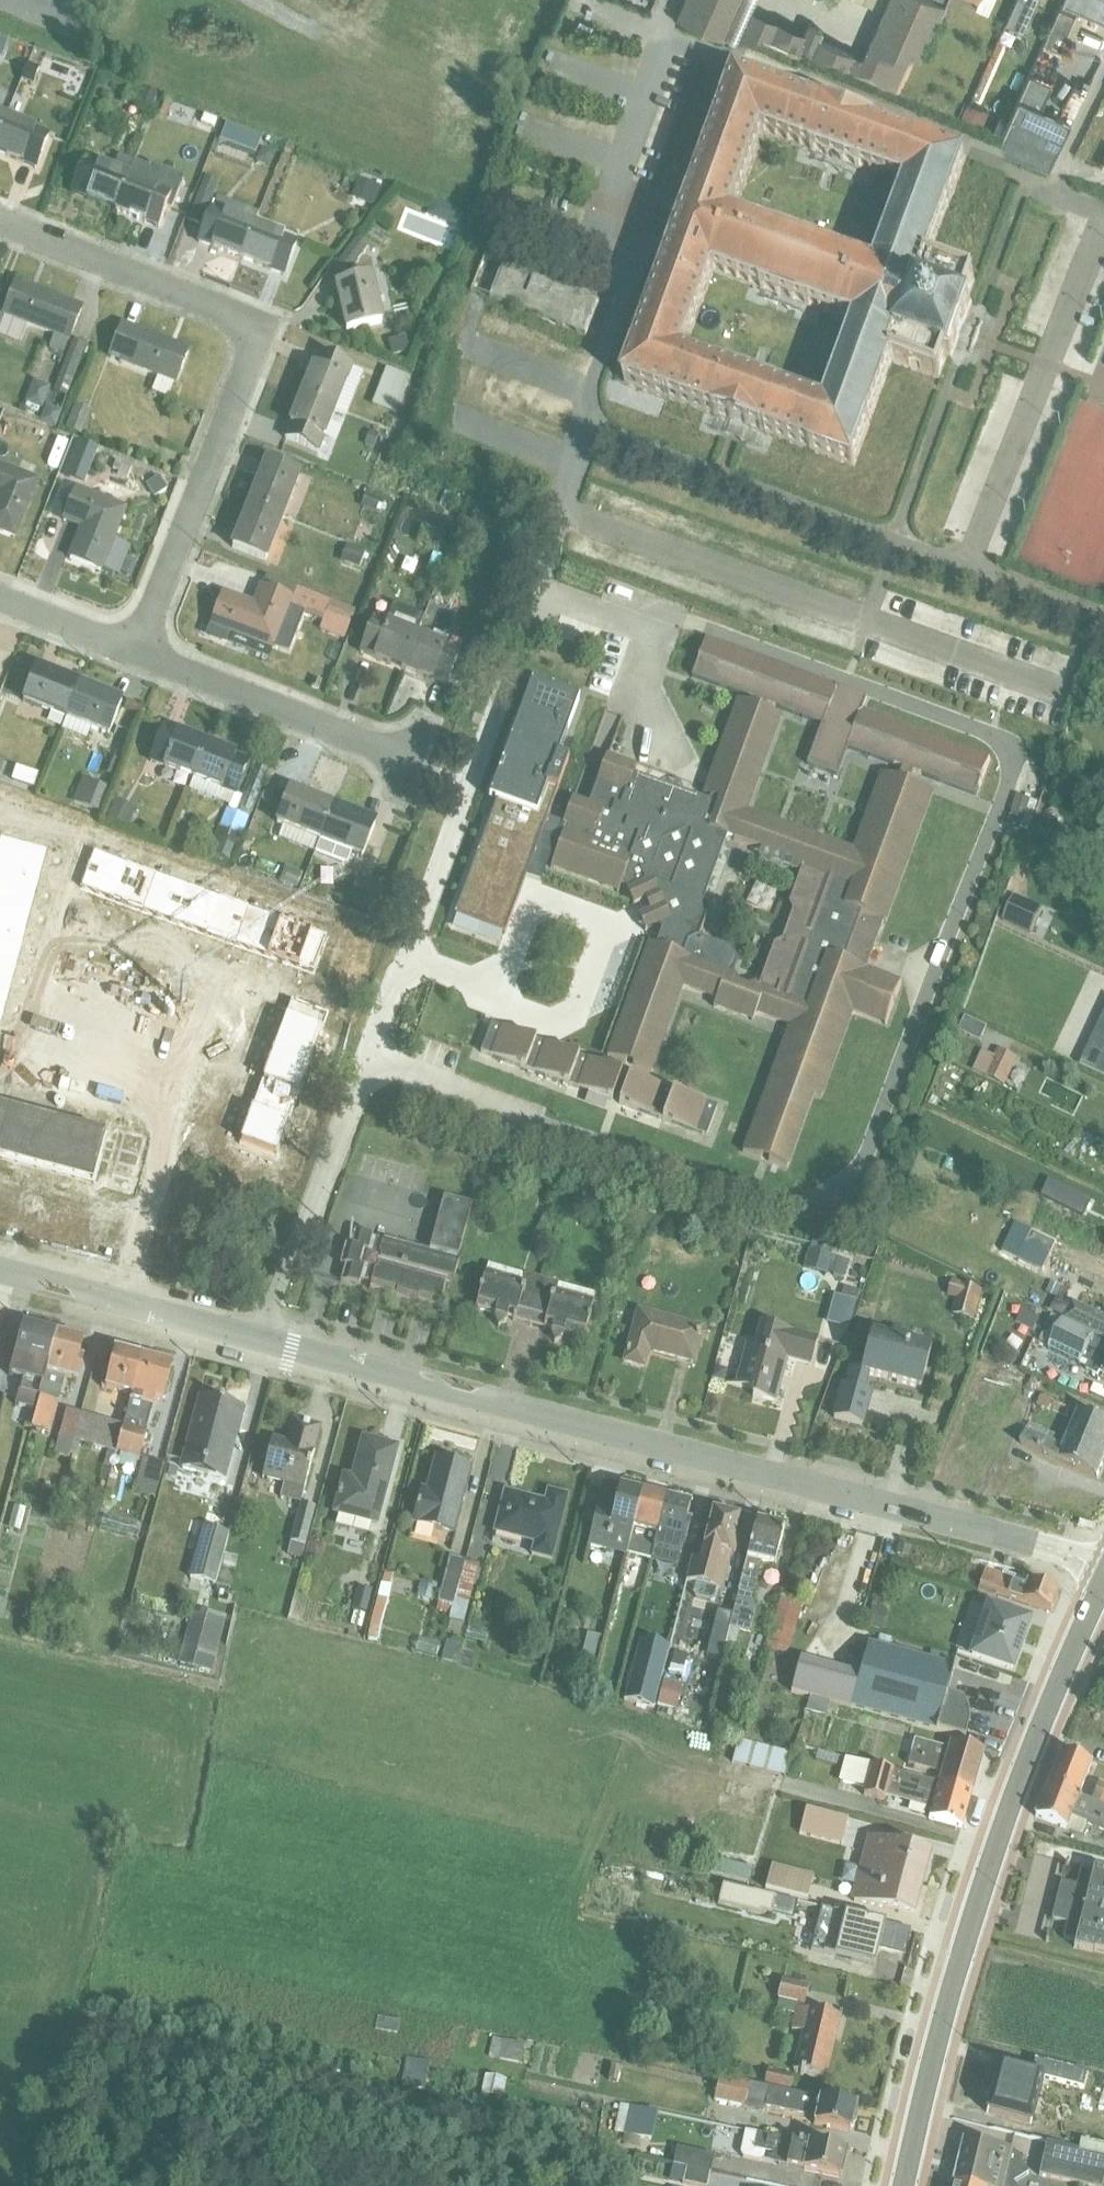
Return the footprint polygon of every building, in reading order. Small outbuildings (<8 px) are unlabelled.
[(678,15),(724,35),(725,33),(806,66),(805,68),(852,88),(852,87),(898,104),(936,16),(939,17),(946,2),(942,0),(886,0),(862,54),(821,35),(824,28),(808,21),(804,29),(751,6),(754,0),(684,0),(678,15)] [(975,4),(979,6),(988,10),(992,0),(977,0),(975,4)] [(1006,20),(1023,28),(1036,0),(1015,0),(1006,20)] [(1043,39),(1059,47),(1065,32),(1074,35),(1087,1),(1103,8),(1103,0),(1061,0),(1043,39)] [(27,64),(21,82),(33,86),(40,70),(27,64)] [(1029,72),(998,140),(1043,163),(1048,165),(1071,119),(1042,104),(1051,82),(1029,72)] [(738,78),(624,385),(855,469),(893,365),(941,382),(948,361),(953,363),(957,351),(972,356),(984,324),(969,319),(974,306),(969,304),(977,284),(929,266),(967,162),(738,78)] [(143,91),(137,109),(150,114),(157,96),(143,91)] [(160,98),(154,115),(166,119),(172,103),(160,98)] [(971,103),(962,126),(984,134),(993,112),(971,103)] [(0,135),(0,155),(35,169),(36,169),(51,136),(7,118),(0,135)] [(226,124),(219,141),(256,155),(262,138),(226,124)] [(261,150),(256,164),(269,169),(275,155),(261,150)] [(113,169),(129,175),(135,162),(118,155),(113,169)] [(129,175),(113,169),(87,158),(73,193),(74,194),(115,211),(129,175)] [(129,175),(115,211),(159,228),(167,208),(171,210),(184,177),(148,163),(146,166),(135,162),(129,175)] [(205,177),(188,221),(202,226),(219,183),(205,177)] [(359,180),(351,200),(374,208),(381,189),(359,180)] [(242,260),(255,225),(259,214),(217,198),(213,209),(199,243),(200,244),(242,260)] [(255,225),(242,260),(283,277),(284,277),(300,243),(255,225)] [(375,229),(369,237),(385,248),(391,240),(375,229)] [(357,238),(335,267),(346,276),(369,247),(357,238)] [(503,265),(490,299),(587,336),(600,304),(503,265)] [(372,276),(336,287),(337,288),(346,331),(384,325),(372,276)] [(3,317),(27,326),(54,337),(49,348),(64,354),(82,310),(16,284),(5,313),(3,317)] [(5,313),(0,311),(0,332),(21,340),(27,326),(3,317),(5,313)] [(159,376),(175,383),(188,352),(123,326),(110,357),(159,376)] [(406,337),(387,343),(392,357),(411,350),(406,337)] [(74,341),(54,392),(66,397),(87,346),(74,341)] [(302,397),(337,410),(353,369),(355,365),(319,355),(302,397)] [(353,369),(337,410),(348,414),(364,373),(353,369)] [(385,370),(371,407),(396,416),(410,379),(385,370)] [(175,383),(159,376),(152,393),(168,399),(175,383)] [(34,381),(26,403),(42,409),(51,387),(34,381)] [(337,410),(302,397),(286,439),(285,439),(320,453),(337,410)] [(75,405),(66,430),(81,436),(91,412),(75,405)] [(47,406),(40,423),(55,429),(62,412),(47,406)] [(57,437),(52,465),(62,467),(68,439),(57,437)] [(80,441),(66,478),(84,484),(98,449),(80,441)] [(15,538),(39,480),(0,464),(0,532),(15,538)] [(250,506),(285,520),(302,477),(266,464),(250,506)] [(159,477),(146,485),(155,498),(167,490),(159,477)] [(63,521),(75,490),(63,485),(51,516),(63,521)] [(75,490),(63,521),(62,523),(82,530),(70,559),(101,572),(102,570),(113,574),(124,546),(113,541),(121,521),(126,508),(76,488),(75,490)] [(366,496),(361,508),(377,514),(382,502),(366,496)] [(285,520),(250,506),(233,548),(267,564),(285,520)] [(438,528),(432,543),(446,548),(454,523),(443,519),(440,529),(438,528)] [(347,545),(340,562),(359,569),(366,553),(347,545)] [(210,624),(206,637),(227,645),(232,633),(289,656),(304,616),(323,623),(320,631),(344,641),(355,613),(266,577),(263,587),(260,586),(252,606),(224,594),(212,625),(210,624)] [(404,671),(417,636),(375,619),(361,654),(362,654),(404,671)] [(430,641),(446,647),(449,639),(434,633),(430,641)] [(417,636),(404,671),(445,687),(446,687),(460,652),(446,647),(430,641),(417,636)] [(636,768),(605,757),(589,807),(572,801),(554,850),(557,851),(551,870),(552,870),(552,868),(618,892),(617,894),(618,894),(620,887),(627,889),(628,891),(626,892),(645,933),(659,927),(661,932),(655,948),(649,945),(648,946),(650,947),(609,1057),(608,1057),(607,1058),(652,1071),(683,990),(716,1002),(713,1009),(752,1023),(755,1016),(788,1028),(742,1153),(787,1169),(815,1095),(822,1098),(852,1015),(887,1027),(902,983),(866,970),(883,922),(886,923),(933,795),(908,785),(912,774),(977,798),(991,759),(861,711),(866,700),(706,640),(691,679),(756,703),(754,708),(737,702),(737,703),(739,704),(705,796),(703,795),(703,797),(710,799),(708,805),(692,799),(693,795),(689,786),(678,783),(671,787),(669,790),(632,778),(636,768)] [(66,721),(79,686),(37,669),(22,703),(66,721)] [(454,917),(504,935),(526,878),(541,883),(562,825),(547,819),(568,762),(558,758),(579,701),(532,684),(489,800),(496,803),(454,917)] [(79,686),(66,721),(62,731),(86,740),(90,730),(109,738),(122,702),(121,702),(79,686)] [(193,780),(207,746),(165,729),(164,728),(149,763),(193,780)] [(207,746),(193,780),(188,791),(229,807),(228,809),(236,812),(242,797),(236,795),(249,762),(248,762),(207,746)] [(15,766),(11,781),(34,788),(39,773),(15,766)] [(236,812),(228,809),(227,809),(209,855),(231,865),(268,771),(255,766),(242,797),(236,812)] [(82,778),(73,802),(99,812),(108,788),(82,778)] [(1018,787),(1004,829),(1026,836),(1040,795),(1018,787)] [(333,808),(290,791),(276,827),(282,829),(319,843),(333,808)] [(115,799),(107,819),(129,827),(137,808),(115,799)] [(319,843),(315,853),(342,864),(348,861),(350,855),(361,860),(375,825),(374,825),(333,808),(319,843)] [(315,853),(319,843),(282,829),(278,839),(315,853)] [(50,847),(2,834),(0,840),(0,1034),(50,847)] [(285,868),(280,882),(297,888),(302,875),(285,868)] [(1015,897),(1003,923),(1032,936),(1043,911),(1015,897)] [(1081,1067),(1103,1077),(1103,1016),(1081,1067)] [(965,1019),(958,1032),(981,1044),(988,1030),(966,1017),(965,1019)] [(491,1025),(481,1054),(706,1137),(717,1108),(491,1025)] [(982,1050),(973,1071),(1006,1086),(1018,1059),(998,1051),(996,1056),(982,1050)] [(131,1192),(147,1135),(109,1125),(106,1135),(78,1129),(83,1111),(0,1088),(0,1158),(131,1192)] [(552,1182),(550,1196),(564,1199),(567,1185),(552,1182)] [(345,1245),(340,1265),(345,1266),(341,1282),(359,1287),(361,1282),(371,1285),(370,1290),(396,1297),(395,1300),(417,1305),(418,1303),(439,1309),(445,1287),(449,1288),(451,1280),(453,1281),(459,1260),(457,1260),(471,1206),(444,1199),(430,1252),(384,1240),(383,1241),(372,1238),(372,1236),(355,1232),(351,1247),(345,1245)] [(1026,1245),(1033,1232),(1016,1223),(1002,1252),(1043,1272),(1051,1257),(1026,1245)] [(1026,1245),(1051,1257),(1057,1243),(1033,1232),(1026,1245)] [(808,1250),(803,1268),(827,1275),(828,1273),(845,1279),(849,1262),(808,1250)] [(529,1325),(542,1279),(489,1264),(482,1289),(480,1289),(479,1292),(481,1292),(476,1311),(495,1316),(494,1320),(499,1328),(506,1323),(509,1314),(514,1316),(513,1321),(529,1325)] [(542,1279),(529,1325),(546,1330),(548,1325),(553,1326),(551,1335),(555,1343),(563,1339),(564,1335),(583,1340),(588,1322),(590,1323),(590,1319),(589,1319),(595,1294),(542,1279)] [(953,1282),(949,1298),(957,1301),(953,1316),(976,1322),(984,1293),(962,1286),(963,1284),(953,1282)] [(833,1297),(826,1324),(849,1330),(856,1303),(858,1304),(861,1292),(844,1287),(840,1298),(833,1297)] [(1103,1340),(1103,1317),(1073,1302),(1064,1320),(1103,1340)] [(639,1309),(624,1362),(644,1367),(649,1350),(693,1362),(703,1326),(639,1309)] [(1022,1312),(1017,1324),(1033,1332),(1039,1320),(1022,1312)] [(1064,1320),(1050,1350),(1081,1365),(1083,1361),(1090,1365),(1088,1371),(1099,1377),(1100,1374),(1103,1376),(1103,1340),(1064,1320)] [(726,1381),(726,1383),(754,1391),(753,1397),(774,1402),(786,1359),(810,1367),(818,1338),(760,1323),(754,1346),(746,1344),(735,1383),(726,1381)] [(37,1411),(58,1335),(23,1325),(10,1376),(23,1379),(16,1405),(37,1411)] [(848,1368),(834,1419),(862,1426),(871,1393),(865,1392),(868,1378),(920,1391),(931,1349),(910,1343),(912,1335),(894,1330),(892,1338),(872,1332),(862,1371),(848,1368)] [(58,1335),(37,1411),(33,1429),(51,1433),(66,1378),(78,1381),(84,1358),(79,1357),(83,1341),(58,1335)] [(1031,1348),(1024,1366),(1037,1371),(1044,1353),(1031,1348)] [(132,1395),(142,1357),(116,1350),(111,1368),(108,1367),(102,1389),(132,1395)] [(123,1426),(116,1452),(140,1459),(152,1407),(154,1408),(156,1402),(162,1403),(172,1365),(142,1357),(132,1395),(123,1426)] [(201,1396),(182,1469),(224,1479),(243,1408),(201,1396)] [(71,1452),(81,1414),(66,1411),(54,1454),(69,1458),(71,1452)] [(1022,1445),(1099,1477),(1103,1464),(1103,1423),(1079,1412),(1064,1446),(1053,1441),(1056,1436),(1030,1425),(1022,1445)] [(81,1414),(71,1452),(76,1453),(79,1442),(108,1449),(100,1479),(109,1480),(116,1452),(123,1426),(81,1414)] [(279,1497),(301,1503),(321,1428),(293,1421),(288,1443),(273,1439),(262,1479),(283,1485),(279,1497)] [(342,1475),(332,1515),(338,1517),(336,1524),(369,1533),(371,1526),(376,1527),(397,1449),(363,1440),(353,1477),(342,1475)] [(143,1458),(134,1491),(155,1497),(164,1464),(143,1458)] [(421,1489),(412,1525),(452,1535),(470,1468),(436,1459),(428,1491),(421,1489)] [(612,1512),(620,1487),(620,1486),(603,1482),(597,1508),(612,1512)] [(612,1512),(597,1508),(588,1546),(626,1556),(628,1552),(633,1530),(642,1493),(620,1487),(612,1512)] [(505,1491),(494,1533),(534,1543),(531,1555),(551,1560),(568,1496),(548,1491),(545,1502),(505,1491)] [(642,1493),(633,1530),(658,1536),(667,1499),(642,1493)] [(658,1536),(652,1558),(651,1561),(679,1568),(690,1524),(686,1523),(690,1505),(667,1499),(658,1536)] [(315,1507),(301,1503),(287,1553),(302,1557),(315,1507)] [(14,1506),(9,1528),(20,1531),(26,1509),(14,1506)] [(696,1584),(717,1589),(722,1590),(732,1552),(735,1553),(740,1534),(735,1533),(739,1517),(737,1517),(713,1511),(702,1559),(693,1558),(687,1581),(696,1584)] [(104,1515),(101,1527),(138,1537),(142,1525),(104,1515)] [(757,1522),(725,1644),(735,1647),(740,1630),(752,1633),(757,1613),(753,1596),(761,1563),(775,1566),(784,1529),(757,1522)] [(203,1527),(189,1577),(215,1584),(229,1534),(203,1527)] [(633,1530),(628,1552),(652,1558),(658,1536),(633,1530)] [(448,1621),(464,1561),(449,1557),(436,1611),(445,1614),(444,1620),(448,1621)] [(464,1561),(448,1621),(450,1621),(448,1632),(460,1635),(479,1565),(464,1561)] [(986,1570),(980,1585),(1051,1612),(1058,1592),(1040,1586),(1037,1583),(1028,1581),(1003,1573),(1002,1575),(986,1570)] [(384,1574),(367,1639),(377,1641),(392,1586),(390,1586),(393,1576),(384,1574)] [(421,1581),(417,1598),(434,1602),(437,1585),(421,1581)] [(717,1589),(696,1584),(693,1593),(695,1597),(710,1601),(715,1598),(717,1589)] [(781,1594),(766,1647),(789,1654),(804,1600),(781,1594)] [(872,1607),(867,1627),(883,1632),(888,1611),(872,1607)] [(985,1607),(969,1656),(1012,1670),(1028,1622),(985,1607)] [(191,1613),(179,1662),(212,1671),(227,1616),(203,1610),(201,1616),(191,1613)] [(718,1612),(707,1657),(720,1661),(731,1616),(718,1612)] [(468,1626),(465,1638),(484,1643),(487,1630),(468,1626)] [(588,1633),(581,1660),(593,1663),(600,1636),(588,1633)] [(419,1639),(415,1651),(437,1657),(440,1644),(419,1639)] [(640,1639),(624,1699),(654,1708),(669,1646),(640,1639)] [(446,1640),(441,1661),(454,1664),(459,1643),(446,1640)] [(672,1671),(691,1673),(692,1646),(674,1644),(672,1671)] [(809,1697),(839,1705),(965,1740),(969,1725),(968,1712),(961,1700),(947,1696),(954,1667),(868,1644),(860,1676),(800,1659),(792,1692),(809,1697)] [(663,1680),(657,1705),(677,1710),(683,1685),(663,1680)] [(839,1705),(809,1697),(806,1711),(826,1717),(827,1712),(836,1714),(839,1705)] [(738,1740),(732,1763),(784,1777),(790,1754),(738,1740)] [(911,1777),(924,1780),(927,1770),(940,1774),(938,1784),(972,1793),(984,1752),(950,1742),(948,1749),(915,1740),(908,1765),(914,1766),(911,1777)] [(1049,1783),(1080,1795),(1092,1763),(1061,1751),(1049,1783)] [(924,1780),(911,1777),(845,1759),(839,1782),(865,1789),(863,1796),(885,1802),(886,1797),(927,1809),(926,1813),(929,1814),(928,1818),(962,1828),(972,1793),(938,1784),(924,1780)] [(1103,1804),(1103,1784),(1099,1782),(1092,1799),(1103,1804)] [(1049,1783),(1035,1816),(1082,1835),(1087,1824),(1103,1831),(1103,1804),(1092,1799),(1080,1795),(1049,1783)] [(806,1810),(799,1835),(841,1845),(847,1821),(806,1810)] [(859,1868),(923,1885),(931,1853),(868,1837),(859,1868)] [(712,1858),(708,1872),(748,1882),(751,1868),(712,1858)] [(772,1865),(766,1889),(807,1899),(814,1875),(772,1865)] [(923,1885),(859,1868),(850,1901),(914,1918),(923,1885)] [(1103,1914),(1103,1872),(1094,1869),(1092,1875),(1080,1872),(1077,1887),(1062,1883),(1058,1900),(1057,1900),(1056,1901),(1103,1914)] [(731,1890),(726,1909),(736,1911),(741,1892),(731,1890)] [(791,1919),(796,1901),(752,1891),(746,1913),(765,1918),(766,1913),(791,1919)] [(796,1901),(791,1919),(817,1926),(815,1931),(836,1936),(831,1959),(876,1968),(876,1965),(879,1966),(882,1948),(879,1948),(879,1945),(875,1945),(880,1922),(796,1901)] [(1056,1901),(1056,1904),(1057,1904),(1053,1921),(1067,1924),(1063,1939),(1075,1942),(1073,1948),(1092,1953),(1093,1951),(1103,1954),(1103,1914),(1056,1901)] [(782,1980),(778,1999),(805,2005),(809,1986),(782,1980)] [(796,2007),(791,2030),(802,2033),(792,2071),(826,2079),(840,2017),(796,2007)] [(377,2017),(375,2029),(397,2035),(400,2022),(377,2017)] [(493,2037),(489,2056),(520,2064),(525,2044),(493,2037)] [(407,2059),(401,2086),(425,2090),(430,2064),(407,2059)] [(991,2074),(985,2095),(992,2097),(988,2112),(1009,2118),(1017,2090),(1039,2095),(1043,2078),(1084,2088),(1088,2073),(1037,2061),(1032,2074),(1000,2065),(997,2076),(991,2074)] [(767,2071),(764,2084),(791,2090),(794,2076),(767,2071)] [(485,2075),(481,2094),(502,2099),(507,2080),(485,2075)] [(719,2077),(714,2101),(765,2112),(766,2107),(815,2118),(813,2124),(850,2132),(851,2129),(854,2127),(856,2120),(854,2117),(856,2106),(719,2077)] [(620,2104),(615,2132),(624,2134),(622,2143),(639,2147),(641,2137),(653,2140),(659,2112),(620,2104)] [(745,2131),(740,2153),(743,2157),(760,2161),(763,2158),(765,2152),(772,2153),(770,2163),(841,2178),(846,2152),(745,2131)] [(1103,2159),(1103,2145),(1080,2139),(1079,2150),(1078,2154),(1103,2159)] [(974,2185),(1015,2185),(1013,2183),(1028,2173),(1016,2154),(963,2140),(956,2170),(953,2172),(951,2178),(953,2182),(974,2185)] [(1079,2150),(1046,2142),(1039,2176),(1085,2185),(1102,2185),(1103,2178),(1103,2159),(1078,2154),(1079,2150)] [(674,2164),(711,2172),(714,2155),(677,2147),(674,2164)] [(674,2164),(670,2180),(696,2185),(708,2185),(711,2172),(674,2164)] [(744,2171),(712,2169),(712,2184),(743,2185),(744,2171)]
